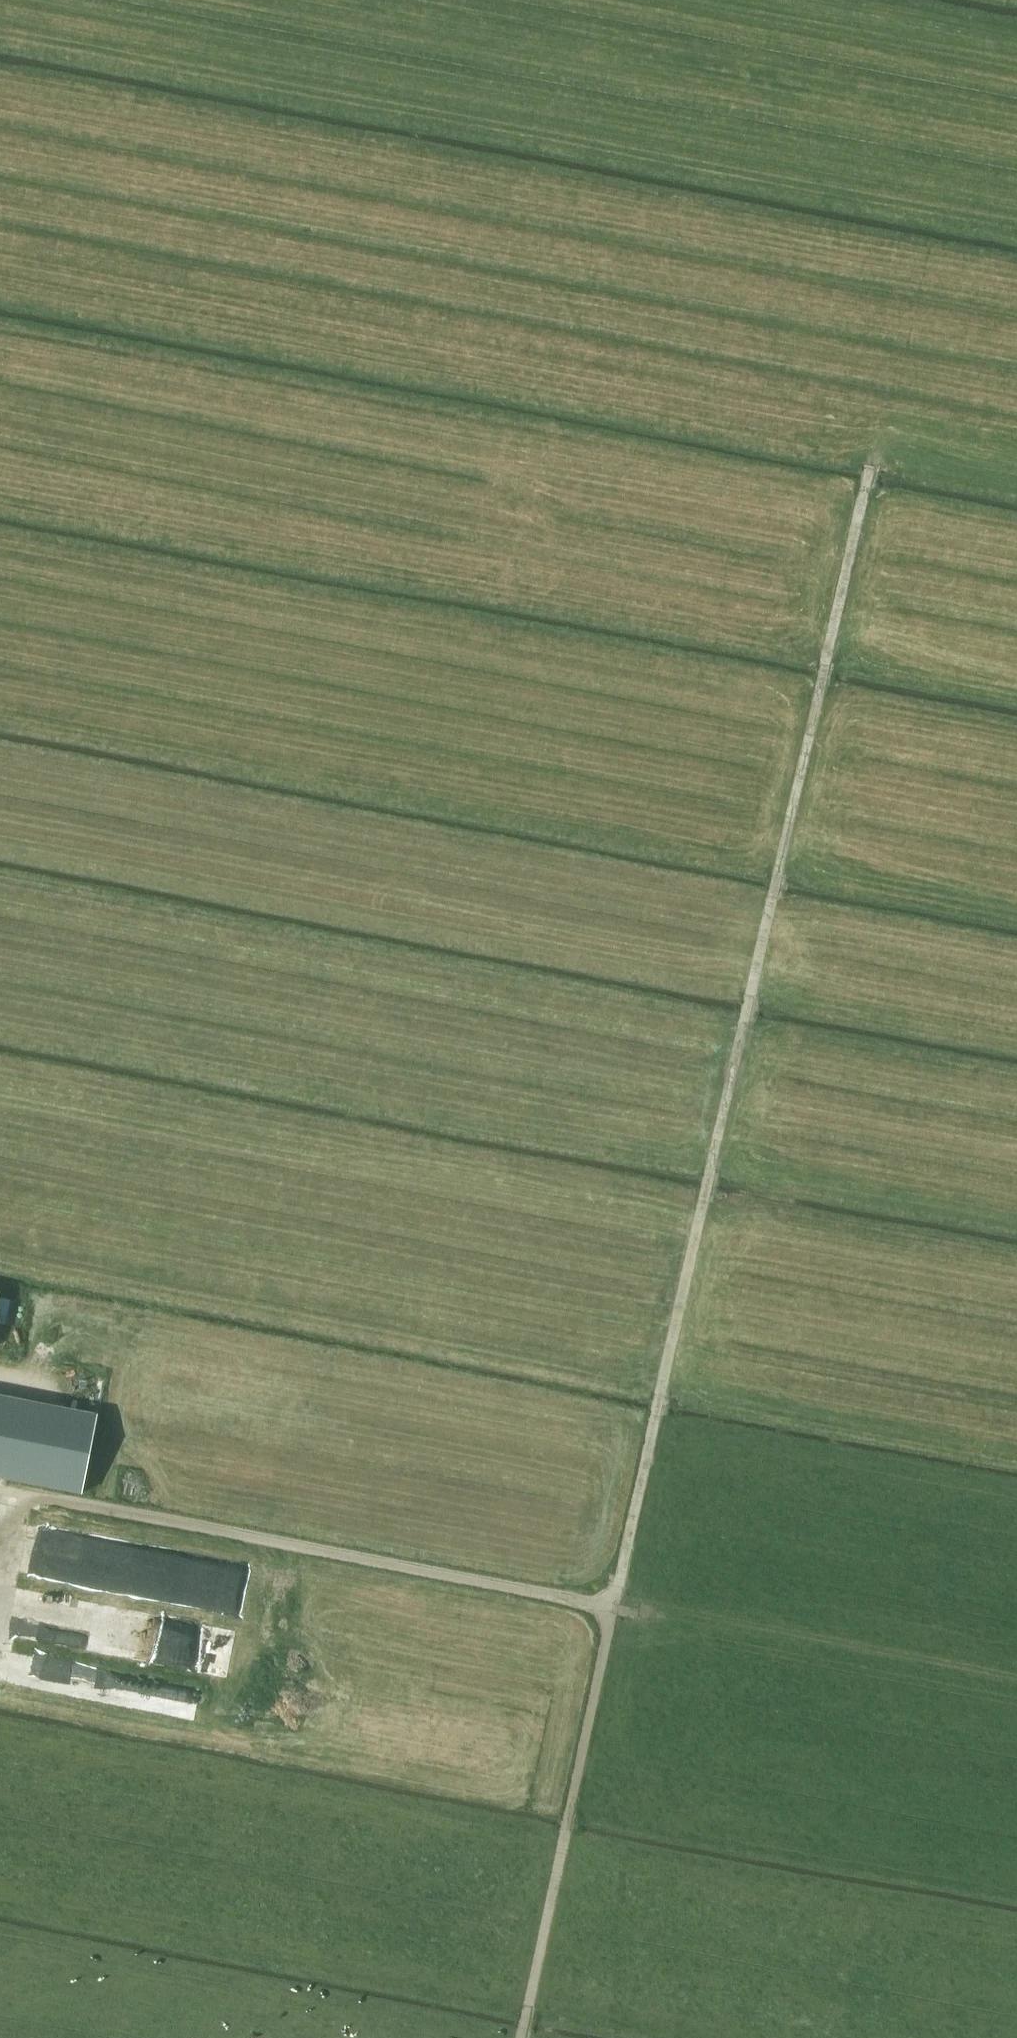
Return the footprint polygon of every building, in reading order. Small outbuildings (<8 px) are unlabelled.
[(73,1491),(87,1410),(0,1395),(0,1479),(73,1491)] [(46,1539),(42,1580),(121,1588),(123,1567),(133,1568),(136,1548),(46,1539)] [(21,1633),(191,1665),(195,1645),(170,1641),(173,1623),(28,1596),(21,1633)] [(208,1632),(206,1669),(233,1670),(235,1633),(208,1632)]
